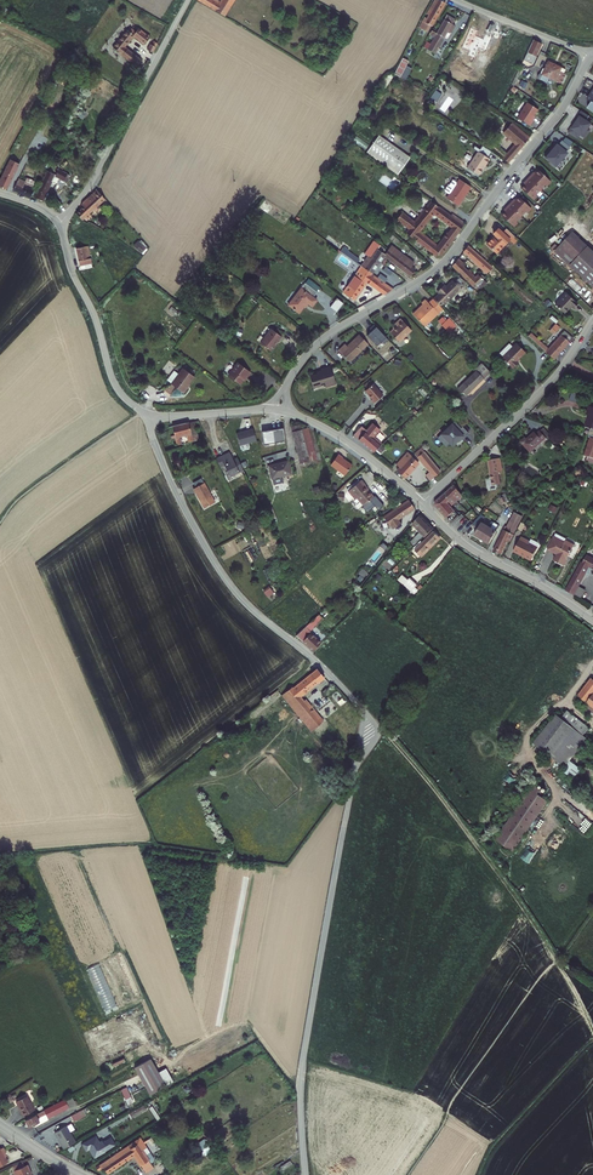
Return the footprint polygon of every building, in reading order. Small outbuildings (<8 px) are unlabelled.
[(226,13),(235,0),(223,0),(222,2),(220,0),(207,0),(226,13)] [(423,19),(429,22),(443,0),(432,0),(429,5),(431,6),(423,19)] [(433,30),(424,46),(431,50),(445,27),(448,29),(454,19),(451,17),(453,12),(446,8),(435,25),(432,24),(429,28),(433,30)] [(111,42),(134,61),(139,55),(122,41),(131,30),(138,36),(138,37),(141,39),(142,39),(148,32),(145,29),(144,30),(137,24),(134,27),(127,22),(111,42)] [(157,39),(153,36),(151,40),(150,39),(147,44),(152,48),(157,39)] [(533,36),(523,56),(527,58),(532,60),(541,40),(533,36)] [(540,65),(542,67),(551,71),(554,66),(566,72),(570,63),(568,62),(570,57),(552,49),(546,62),(544,61),(542,62),(540,65)] [(520,61),(511,79),(514,81),(523,62),(520,61)] [(527,98),(517,113),(529,121),(533,115),(531,114),(538,105),(527,98)] [(585,117),(588,112),(580,107),(576,112),(579,113),(568,129),(576,134),(579,130),(583,133),(587,127),(586,126),(589,120),(585,117)] [(504,114),(495,123),(512,139),(504,149),(509,154),(527,134),(504,114)] [(568,129),(576,117),(575,116),(567,127),(568,129)] [(379,129),(366,146),(397,168),(409,151),(379,129)] [(563,132),(560,136),(567,142),(571,138),(563,132)] [(549,147),(548,146),(542,153),(548,158),(553,163),(565,148),(563,147),(567,142),(560,136),(556,141),(554,140),(549,147)] [(477,145),(467,162),(479,169),(489,152),(477,145)] [(498,145),(495,150),(506,158),(509,154),(504,149),(498,145)] [(2,184),(19,150),(17,148),(16,150),(13,148),(0,172),(0,184),(2,184)] [(62,186),(51,195),(56,201),(67,194),(66,192),(70,189),(72,191),(81,183),(73,173),(68,170),(70,167),(63,163),(61,166),(58,164),(54,171),(66,178),(60,184),(62,186)] [(530,169),(527,172),(538,183),(543,178),(545,180),(549,176),(536,164),(533,168),(531,170),(530,169)] [(46,166),(34,193),(41,196),(54,168),(51,167),(50,169),(46,166)] [(25,175),(18,172),(11,185),(30,191),(34,182),(31,180),(33,174),(27,171),(25,175)] [(538,183),(527,172),(524,176),(525,177),(522,179),(519,182),(532,194),(535,190),(534,188),(538,183)] [(450,188),(447,192),(458,200),(464,192),(462,191),(467,185),(469,185),(471,182),(460,173),(458,176),(455,174),(454,174),(450,179),(449,179),(446,183),(446,185),(450,188)] [(415,182),(412,186),(415,189),(414,190),(420,194),(424,188),(419,184),(418,185),(415,182)] [(78,213),(83,220),(107,197),(98,189),(83,204),(84,206),(78,213)] [(510,196),(507,199),(519,210),(524,205),(526,207),(529,203),(517,191),(514,194),(511,197),(510,196)] [(431,196),(414,217),(401,206),(395,214),(408,224),(405,227),(435,251),(438,248),(439,249),(463,219),(461,218),(463,216),(452,208),(450,210),(431,196)] [(519,210),(507,199),(504,203),(505,203),(503,206),(500,209),(512,221),(516,217),(514,215),(519,210)] [(516,233),(505,223),(501,227),(496,223),(492,228),(495,230),(493,233),(491,232),(485,238),(495,247),(508,234),(512,238),(516,233)] [(403,236),(393,228),(390,232),(400,240),(403,236)] [(573,235),(557,252),(592,286),(592,253),(573,235)] [(360,260),(361,260),(364,262),(377,243),(383,247),(385,244),(377,238),(368,250),(367,250),(360,260)] [(494,265),(467,240),(462,246),(483,266),(479,271),(477,269),(474,271),(462,260),(463,258),(458,253),(451,260),(471,279),(471,280),(476,285),(479,281),(478,280),(483,275),(483,274),(487,269),(489,271),(494,265)] [(86,241),(73,243),(78,260),(91,258),(86,241)] [(342,242),(339,245),(356,257),(358,254),(342,242)] [(384,248),(383,247),(377,243),(364,262),(372,268),(384,251),(383,250),(384,248)] [(388,243),(384,248),(383,250),(384,251),(409,270),(414,264),(410,261),(412,258),(395,246),(393,248),(388,243)] [(361,260),(344,285),(354,292),(365,276),(383,288),(391,282),(372,268),(364,262),(361,260)] [(440,285),(432,292),(439,300),(459,281),(452,274),(445,280),(443,278),(438,282),(440,285)] [(304,278),(287,299),(297,307),(305,297),(311,301),(316,295),(312,292),(316,286),(304,278)] [(421,298),(411,307),(424,321),(442,303),(439,300),(432,292),(427,297),(424,293),(420,297),(421,298)] [(579,305),(566,294),(555,306),(565,315),(573,306),(575,309),(579,305)] [(395,320),(388,327),(397,336),(404,330),(405,330),(411,324),(399,312),(393,318),(395,320)] [(371,317),(368,321),(375,328),(378,325),(371,317)] [(270,323),(259,337),(269,345),(283,327),(276,322),(273,326),(270,323)] [(550,330),(554,334),(560,327),(556,323),(550,330)] [(344,339),(338,345),(349,356),(367,338),(358,329),(346,341),(344,339)] [(573,337),(565,329),(558,337),(556,339),(547,348),(531,333),(528,336),(553,359),(573,337)] [(503,354),(514,365),(519,360),(517,358),(526,349),(517,340),(513,344),(503,354)] [(503,354),(513,344),(510,341),(500,350),(503,354)] [(238,357),(228,370),(239,379),(245,372),(246,373),(251,367),(238,357)] [(321,366),(309,370),(311,379),(319,378),(319,380),(324,378),(325,382),(335,379),(330,361),(320,363),(321,366)] [(465,395),(489,371),(481,362),(474,369),(476,370),(458,388),(465,395)] [(182,363),(170,378),(182,388),(187,382),(185,381),(193,371),(182,363)] [(372,380),(365,387),(372,395),(371,396),(374,399),(383,391),(372,380)] [(578,391),(569,388),(566,397),(575,400),(578,391)] [(361,420),(353,429),(373,447),(379,439),(380,440),(386,434),(381,430),(380,431),(375,428),(380,422),(378,421),(379,419),(372,413),(368,419),(369,421),(366,424),(361,420)] [(460,427),(454,420),(437,437),(446,446),(450,442),(452,445),(457,439),(459,441),(468,432),(462,425),(460,427)] [(190,421),(173,426),(179,443),(183,442),(181,436),(188,434),(190,440),(195,438),(190,421)] [(195,421),(190,421),(195,438),(200,437),(195,421)] [(286,440),(284,427),(263,431),(265,443),(286,440)] [(540,431),(546,437),(550,434),(544,427),(540,431)] [(240,445),(257,440),(253,428),(237,433),(240,445)] [(309,429),(302,431),(309,457),(316,455),(309,429)] [(302,431),(293,433),(300,459),(309,457),(302,431)] [(520,441),(531,452),(543,440),(546,443),(549,440),(546,437),(540,431),(537,434),(535,431),(526,439),(525,437),(520,441)] [(588,440),(583,454),(588,455),(586,460),(592,463),(592,441),(588,440)] [(420,441),(413,448),(416,451),(422,445),(423,445),(420,441)] [(440,466),(422,445),(416,451),(427,464),(424,468),(429,475),(440,466)] [(329,459),(342,471),(350,461),(341,454),(341,453),(337,449),(329,459)] [(403,450),(396,458),(399,461),(396,465),(405,472),(418,457),(410,449),(406,453),(403,450)] [(230,452),(216,458),(220,467),(226,464),(231,475),(244,469),(239,457),(233,460),(230,452)] [(499,458),(488,460),(493,485),(501,484),(498,471),(502,470),(499,458)] [(288,460),(267,465),(268,470),(272,469),(274,478),(292,473),(288,460)] [(364,481),(360,476),(346,488),(353,496),(355,494),(362,502),(372,494),(362,483),(364,481)] [(205,483),(194,488),(205,508),(216,502),(205,483)] [(445,517),(454,510),(447,502),(449,501),(452,505),(463,496),(454,484),(435,501),(434,503),(434,504),(445,517)] [(413,504),(407,496),(380,514),(382,518),(385,516),(389,521),(413,504)] [(431,524),(418,510),(410,520),(418,528),(410,535),(413,538),(419,532),(420,533),(431,524)] [(521,515),(515,512),(508,528),(506,527),(495,550),(502,554),(508,541),(509,541),(521,515)] [(481,514),(471,525),(479,529),(475,536),(490,544),(500,525),(493,521),(490,526),(483,521),(485,517),(481,514)] [(436,532),(431,527),(423,536),(428,541),(436,532)] [(418,551),(428,541),(423,536),(413,545),(414,546),(413,548),(414,549),(416,548),(418,551)] [(564,565),(575,544),(566,539),(565,541),(554,536),(548,549),(557,554),(554,560),(564,565)] [(530,541),(521,537),(514,551),(531,560),(540,543),(531,538),(530,541)] [(568,590),(575,594),(580,586),(588,569),(592,571),(592,569),(592,561),(585,557),(568,590)] [(404,573),(398,568),(394,572),(403,580),(409,573),(406,571),(404,573)] [(413,577),(409,573),(403,580),(410,587),(415,582),(411,579),(413,577)] [(266,584),(257,588),(261,596),(270,592),(266,584)] [(575,594),(581,597),(586,589),(580,586),(575,594)] [(320,622),(316,617),(308,624),(312,629),(320,622)] [(310,631),(312,629),(308,624),(296,635),(306,644),(315,636),(310,631)] [(321,642),(315,636),(306,644),(312,650),(321,642)] [(322,674),(314,665),(291,683),(290,682),(279,691),(309,728),(321,717),(317,711),(314,714),(301,696),(298,693),(322,674)] [(589,673),(575,692),(592,705),(592,676),(589,673)] [(317,711),(304,694),(301,696),(314,714),(317,711)] [(557,715),(575,730),(579,723),(561,709),(557,715)] [(561,771),(567,777),(576,766),(565,757),(582,736),(575,730),(557,715),(551,711),(528,739),(559,764),(556,768),(561,771)] [(492,834),(509,847),(543,796),(535,789),(537,785),(529,780),(492,834)] [(147,1055),(131,1064),(147,1091),(162,1082),(147,1055)] [(122,1097),(126,1095),(122,1086),(118,1088),(122,1097)] [(27,1096),(16,1102),(24,1116),(35,1110),(27,1096)] [(72,1096),(45,1110),(49,1118),(76,1103),(72,1096)] [(126,1113),(141,1105),(139,1101),(124,1109),(126,1113)] [(144,1107),(152,1118),(154,1117),(147,1105),(144,1107)] [(45,1110),(27,1120),(31,1127),(35,1125),(36,1128),(50,1120),(49,1118),(45,1110)] [(80,1113),(73,1117),(75,1121),(83,1117),(80,1113)] [(61,1123),(50,1129),(60,1146),(65,1143),(70,1140),(65,1130),(70,1127),(67,1121),(62,1124),(61,1123)] [(91,1133),(79,1140),(84,1147),(87,1145),(92,1154),(101,1149),(100,1148),(111,1142),(107,1135),(100,1139),(99,1138),(95,1140),(91,1133)] [(96,1168),(97,1171),(104,1168),(107,1173),(135,1156),(149,1174),(152,1174),(157,1171),(152,1164),(143,1152),(148,1149),(141,1139),(96,1168)] [(70,1140),(65,1143),(68,1148),(73,1145),(70,1140)] [(148,1149),(143,1152),(152,1164),(156,1162),(148,1149)] [(279,1163),(281,1167),(291,1160),(289,1156),(279,1163)] [(10,1165),(12,1170),(23,1166),(21,1161),(10,1165)] [(11,1171),(12,1174),(26,1174),(25,1173),(29,1171),(26,1165),(23,1166),(12,1170),(11,1171)]
